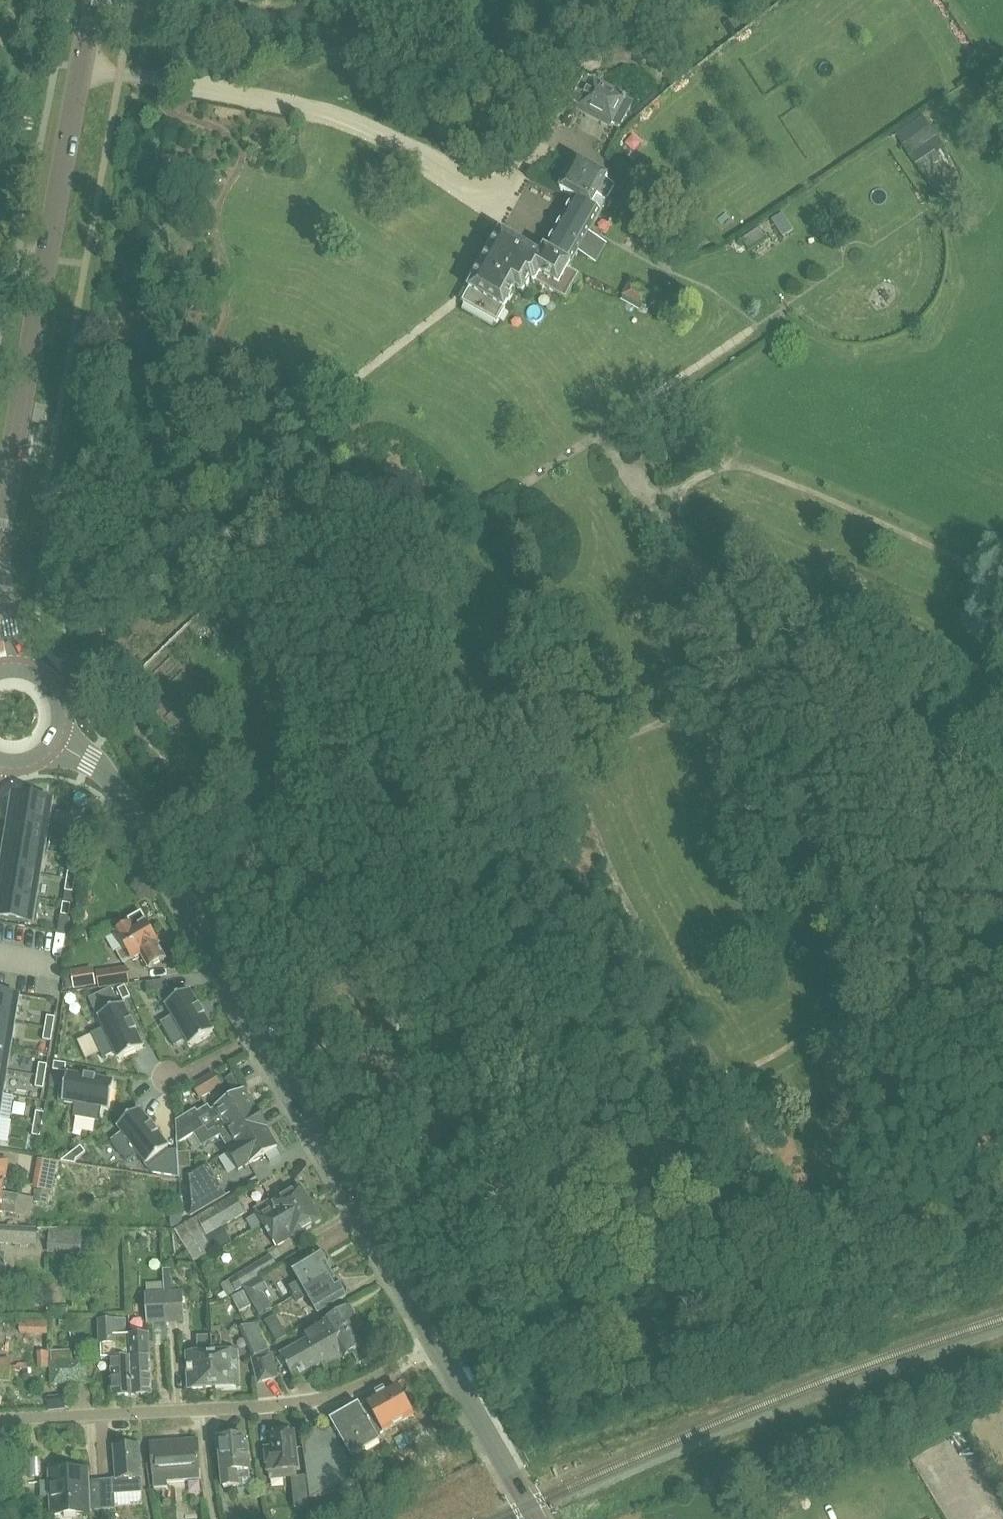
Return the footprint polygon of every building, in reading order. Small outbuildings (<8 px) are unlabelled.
[(576,112),(611,130),(613,125),(620,128),(634,102),(627,98),(593,79),(592,80),(585,77),(571,102),(579,106),(576,112)] [(632,112),(637,117),(660,96),(655,91),(632,112)] [(928,181),(940,198),(958,185),(956,182),(936,153),(945,147),(930,126),(930,127),(927,122),(922,115),(895,133),(927,182),(928,181)] [(576,199),(562,224),(605,249),(607,244),(589,234),(615,189),(606,184),(609,179),(578,161),(561,191),(576,199)] [(772,220),(784,238),(794,230),(782,213),(772,220)] [(463,302),(498,322),(518,289),(524,293),(531,282),(533,283),(538,283),(566,299),(580,276),(569,270),(578,252),(597,263),(605,249),(562,224),(542,258),(503,233),(463,302)] [(742,239),(749,250),(766,239),(759,228),(742,239)] [(622,296),(642,308),(650,294),(630,282),(622,296)] [(15,797),(11,821),(48,827),(51,803),(43,802),(44,796),(24,793),(24,799),(15,797)] [(74,822),(80,833),(88,831),(81,818),(74,822)] [(11,821),(7,846),(43,852),(48,853),(52,828),(48,827),(11,821)] [(88,831),(80,833),(78,845),(86,846),(88,831)] [(43,852),(7,846),(3,869),(40,875),(43,852)] [(67,880),(75,881),(77,869),(69,868),(67,880)] [(3,869),(0,890),(0,892),(36,898),(40,875),(3,869)] [(73,893),(75,881),(67,880),(65,891),(73,893)] [(0,892),(0,918),(36,924),(41,899),(36,898),(0,892)] [(63,903),(61,915),(69,917),(71,904),(63,903)] [(141,955),(149,969),(166,960),(157,946),(160,944),(142,912),(129,920),(131,924),(116,933),(125,948),(119,952),(125,963),(132,960),(141,955)] [(73,989),(94,986),(91,968),(70,971),(73,989)] [(96,972),(99,990),(130,985),(127,968),(96,972)] [(165,980),(147,983),(148,993),(166,990),(165,980)] [(213,1032),(212,1031),(212,1032),(189,993),(190,992),(189,991),(188,992),(186,988),(162,1002),(171,1017),(160,1024),(174,1047),(188,1039),(191,1044),(190,1045),(191,1046),(213,1032)] [(14,1023),(18,999),(0,996),(0,1021),(14,1023)] [(123,1004),(131,1022),(132,1022),(141,1018),(132,999),(123,1004)] [(131,1022),(123,1004),(100,1016),(119,1057),(142,1046),(136,1032),(137,1031),(132,1022),(131,1022)] [(45,1029),(53,1030),(55,1018),(47,1017),(45,1029)] [(0,1021),(0,1045),(10,1047),(14,1023),(0,1021)] [(51,1042),(53,1030),(45,1029),(43,1041),(51,1042)] [(6,1071),(10,1047),(0,1045),(0,1070),(6,1071)] [(40,1064),(38,1076),(46,1077),(48,1065),(40,1064)] [(64,1073),(87,1077),(88,1076),(89,1067),(66,1064),(64,1073)] [(87,1077),(64,1073),(60,1098),(107,1106),(111,1080),(95,1078),(96,1077),(88,1076),(87,1077)] [(192,1086),(200,1100),(223,1086),(216,1073),(192,1086)] [(234,1075),(225,1081),(234,1096),(244,1090),(234,1075)] [(46,1077),(38,1076),(36,1088),(44,1089),(46,1077)] [(178,1120),(179,1143),(194,1135),(195,1136),(207,1129),(210,1134),(220,1127),(223,1131),(258,1110),(247,1091),(212,1112),(209,1106),(198,1113),(196,1110),(178,1120)] [(121,1126),(152,1161),(170,1145),(159,1133),(160,1132),(154,1125),(153,1126),(137,1109),(121,1123),(119,1124),(121,1126)] [(231,1152),(269,1128),(259,1110),(258,1110),(223,1131),(220,1127),(210,1134),(207,1129),(195,1136),(202,1147),(221,1135),(226,1144),(231,1152)] [(37,1112),(35,1124),(43,1125),(45,1113),(37,1112)] [(121,1123),(116,1118),(99,1130),(106,1138),(121,1126),(119,1124),(121,1123)] [(43,1125),(35,1124),(33,1136),(41,1137),(43,1125)] [(269,1128),(231,1152),(241,1169),(250,1164),(251,1164),(280,1147),(269,1128)] [(191,1152),(180,1152),(181,1169),(191,1169),(191,1152)] [(17,1208),(19,1196),(3,1193),(8,1163),(0,1162),(0,1205),(17,1208)] [(190,1179),(194,1214),(222,1198),(205,1170),(190,1179)] [(255,1209),(267,1228),(311,1202),(302,1187),(274,1204),(272,1200),(255,1209)] [(49,1192),(36,1190),(34,1202),(47,1204),(49,1192)] [(176,1230),(194,1263),(213,1252),(205,1238),(222,1228),(246,1214),(235,1195),(176,1230)] [(267,1228),(277,1246),(294,1237),(295,1238),(323,1221),(311,1202),(267,1228)] [(16,1214),(17,1208),(0,1205),(0,1212),(16,1214)] [(182,1208),(170,1209),(171,1218),(183,1216),(182,1208)] [(0,1227),(0,1244),(39,1246),(40,1229),(0,1227)] [(230,1242),(222,1228),(205,1238),(213,1252),(230,1242)] [(49,1255),(81,1255),(82,1230),(62,1229),(50,1229),(49,1239),(49,1246),(49,1255)] [(292,1292),(295,1297),(296,1298),(334,1275),(329,1267),(330,1262),(326,1255),(320,1253),(293,1269),(303,1286),(292,1292)] [(6,1279),(9,1262),(0,1260),(2,1254),(0,1254),(0,1278),(6,1279)] [(243,1288),(244,1289),(262,1278),(261,1277),(278,1267),(270,1255),(221,1286),(228,1297),(243,1288)] [(164,1283),(167,1324),(185,1323),(183,1292),(175,1292),(174,1276),(172,1276),(171,1269),(164,1269),(164,1283)] [(310,1297),(319,1314),(347,1297),(349,1292),(345,1286),(339,1284),(334,1275),(296,1298),(295,1297),(283,1304),(287,1310),(310,1297)] [(261,1317),(273,1309),(263,1294),(270,1290),(262,1278),(244,1289),(261,1317)] [(145,1294),(147,1325),(167,1324),(164,1283),(147,1284),(147,1293),(145,1294)] [(232,1298),(240,1313),(251,1307),(244,1292),(232,1298)] [(48,1317),(60,1317),(68,1317),(68,1305),(48,1306),(48,1317)] [(297,1346),(303,1355),(329,1339),(330,1342),(361,1323),(360,1321),(359,1322),(351,1308),(325,1323),(326,1325),(307,1336),(309,1340),(297,1346)] [(60,1317),(60,1326),(70,1326),(70,1317),(60,1317)] [(29,1335),(45,1334),(45,1320),(29,1320),(29,1335)] [(99,1321),(101,1360),(112,1359),(114,1397),(132,1396),(129,1337),(126,1337),(125,1320),(99,1321)] [(281,1356),(295,1380),(323,1364),(325,1367),(344,1356),(345,1358),(353,1353),(360,1364),(377,1354),(369,1341),(370,1338),(366,1330),(364,1330),(363,1329),(364,1328),(361,1323),(330,1342),(329,1339),(303,1355),(297,1346),(281,1356)] [(281,1326),(271,1332),(277,1342),(287,1336),(281,1326)] [(212,1337),(215,1388),(239,1387),(238,1354),(227,1354),(226,1346),(222,1346),(221,1327),(211,1328),(211,1337),(212,1337)] [(129,1337),(132,1396),(153,1395),(151,1357),(149,1357),(148,1334),(130,1335),(130,1337),(129,1337)] [(190,1356),(191,1390),(215,1388),(212,1337),(211,1337),(197,1337),(198,1355),(190,1356)] [(73,1385),(72,1359),(71,1352),(49,1353),(50,1386),(73,1385)] [(252,1358),(258,1383),(279,1377),(273,1352),(252,1358)] [(10,1369),(11,1363),(10,1363),(10,1358),(0,1359),(0,1370),(10,1369)] [(72,1359),(73,1385),(88,1384),(87,1358),(72,1359)] [(10,1382),(13,1369),(10,1369),(0,1370),(0,1381),(10,1382)] [(369,1424),(378,1440),(415,1418),(398,1388),(369,1405),(370,1406),(378,1419),(369,1424)] [(333,1424),(354,1461),(381,1445),(378,1440),(369,1424),(378,1419),(370,1406),(362,1411),(360,1408),(333,1424)] [(313,1518),(345,1518),(381,1505),(365,1478),(381,1469),(371,1452),(351,1464),(328,1422),(302,1437),(313,1518)] [(271,1474),(299,1471),(295,1434),(288,1435),(286,1433),(280,1434),(278,1436),(273,1436),(275,1453),(267,1454),(269,1472),(270,1472),(271,1474)] [(237,1487),(238,1491),(254,1489),(252,1470),(249,1471),(246,1439),(244,1439),(242,1436),(234,1437),(232,1440),(219,1441),(223,1488),(237,1487)] [(155,1475),(156,1489),(171,1488),(170,1474),(202,1472),(199,1442),(153,1445),(155,1475)] [(101,1483),(103,1511),(118,1510),(117,1495),(143,1493),(143,1479),(142,1479),(140,1446),(128,1447),(126,1445),(119,1446),(119,1448),(116,1448),(117,1481),(114,1481),(114,1482),(102,1483),(101,1483)] [(101,1511),(103,1511),(101,1483),(90,1483),(89,1471),(51,1473),(51,1482),(40,1482),(42,1497),(52,1497),(53,1518),(91,1516),(91,1512),(101,1511)] [(307,1476),(292,1478),(296,1509),(310,1507),(307,1476)] [(124,1518),(152,1518),(151,1494),(123,1495),(124,1518)]
